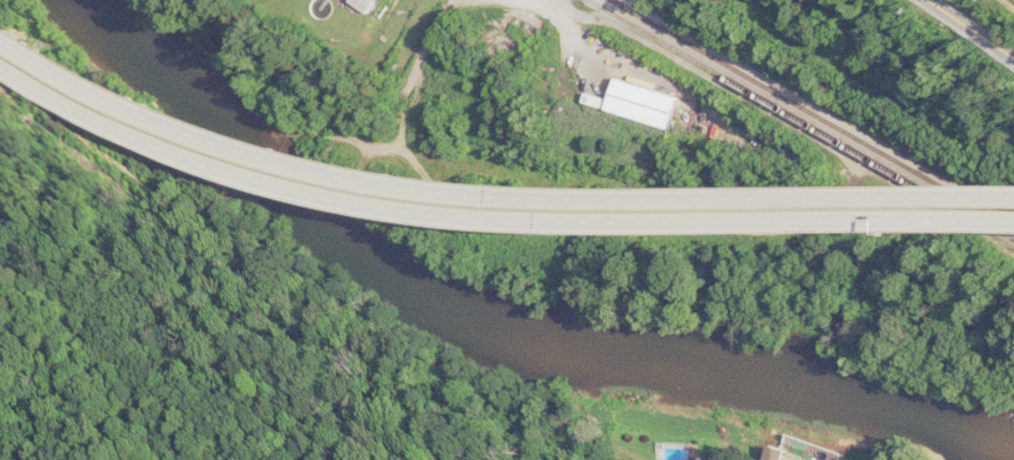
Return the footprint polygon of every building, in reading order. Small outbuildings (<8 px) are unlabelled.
[(347,2),(366,14),(374,0),(348,0),(347,2)] [(594,92),(590,104),(677,130),(687,97),(625,78),(618,99),(594,92)] [(803,451),(800,459),(779,459),(785,444),(803,451)]
